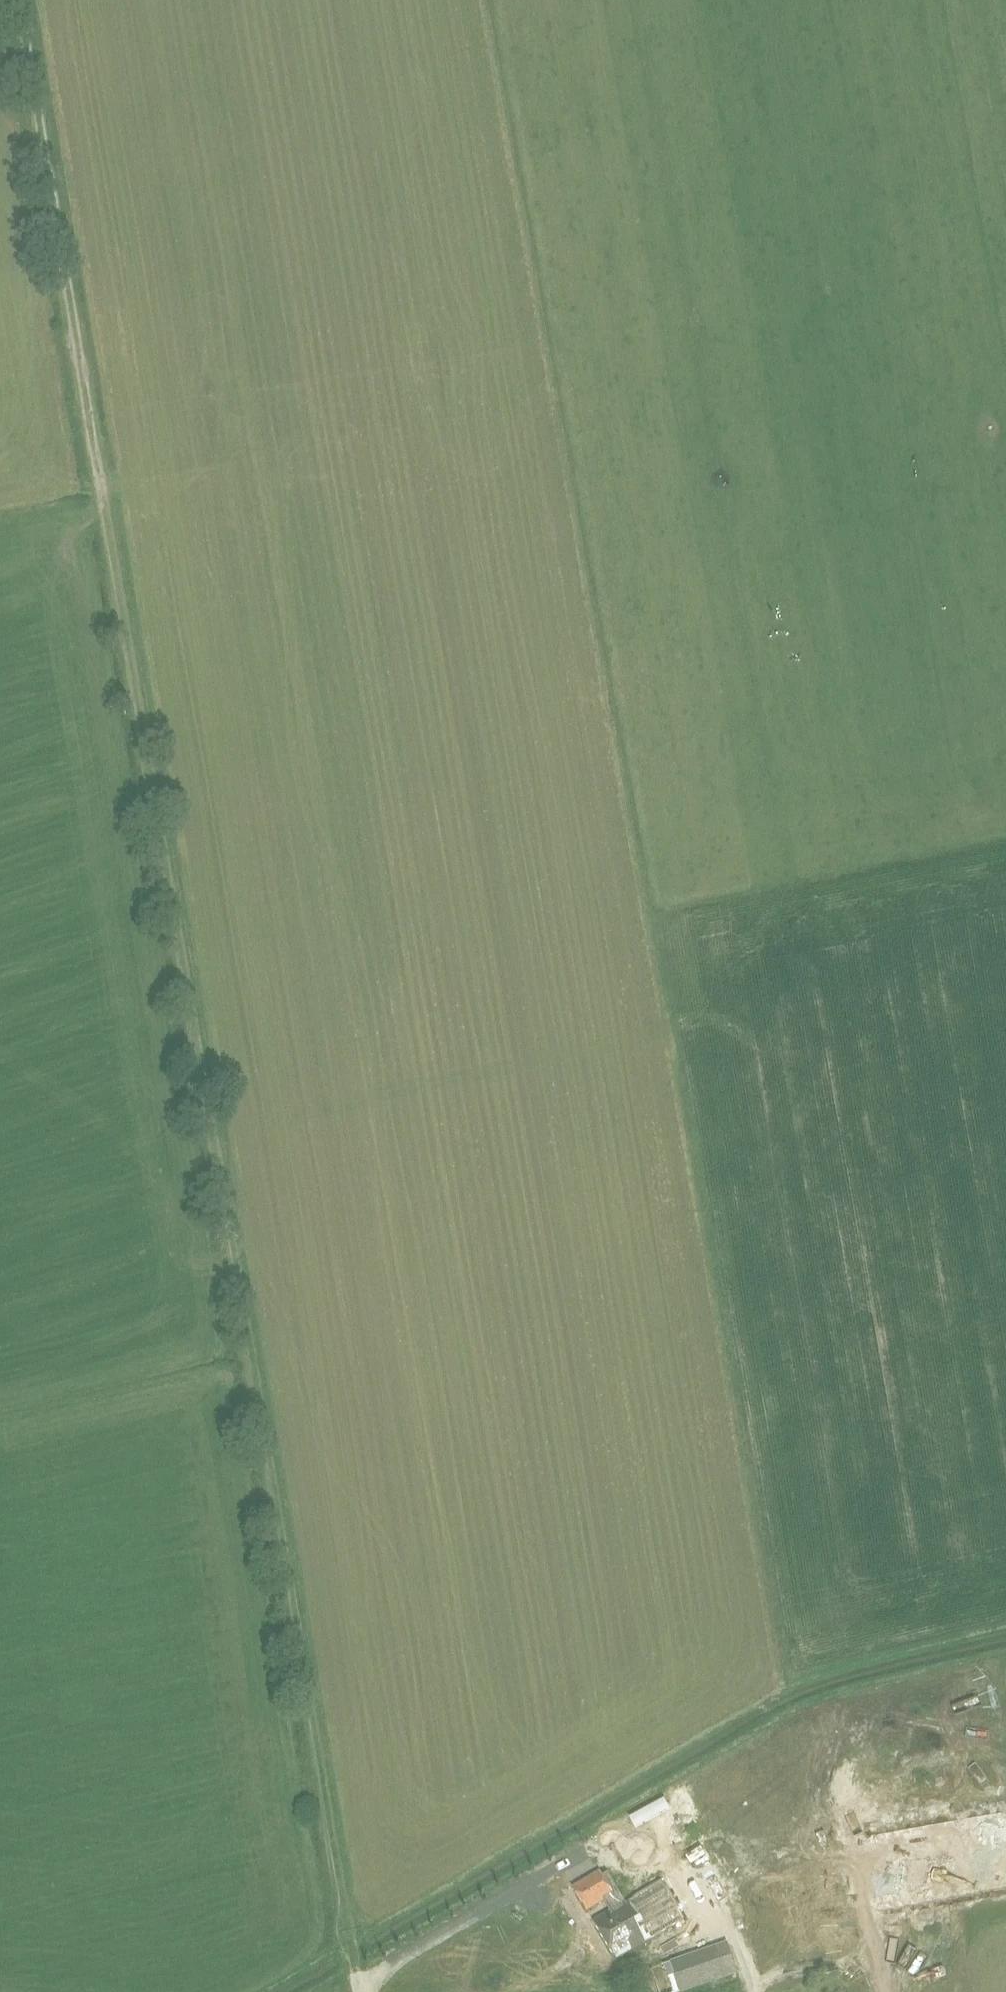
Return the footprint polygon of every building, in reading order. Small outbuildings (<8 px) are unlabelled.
[(667,1810),(661,1799),(623,1822),(629,1833),(667,1810)] [(1005,1883),(1005,1825),(1000,1826),(996,1805),(913,1819),(916,1839),(872,1847),(882,1904),(1005,1883)] [(617,1887),(605,1868),(574,1887),(587,1909),(605,1899),(611,1910),(625,1901),(617,1887)] [(685,1917),(663,1879),(640,1892),(632,1878),(617,1887),(625,1901),(627,1900),(650,1938),(685,1917)] [(625,1901),(611,1910),(594,1920),(616,1958),(650,1938),(627,1900),(625,1901)] [(842,1931),(837,1901),(790,1908),(794,1938),(842,1931)] [(737,1971),(727,1943),(665,1965),(674,1991),(676,1991),(737,1971)]
